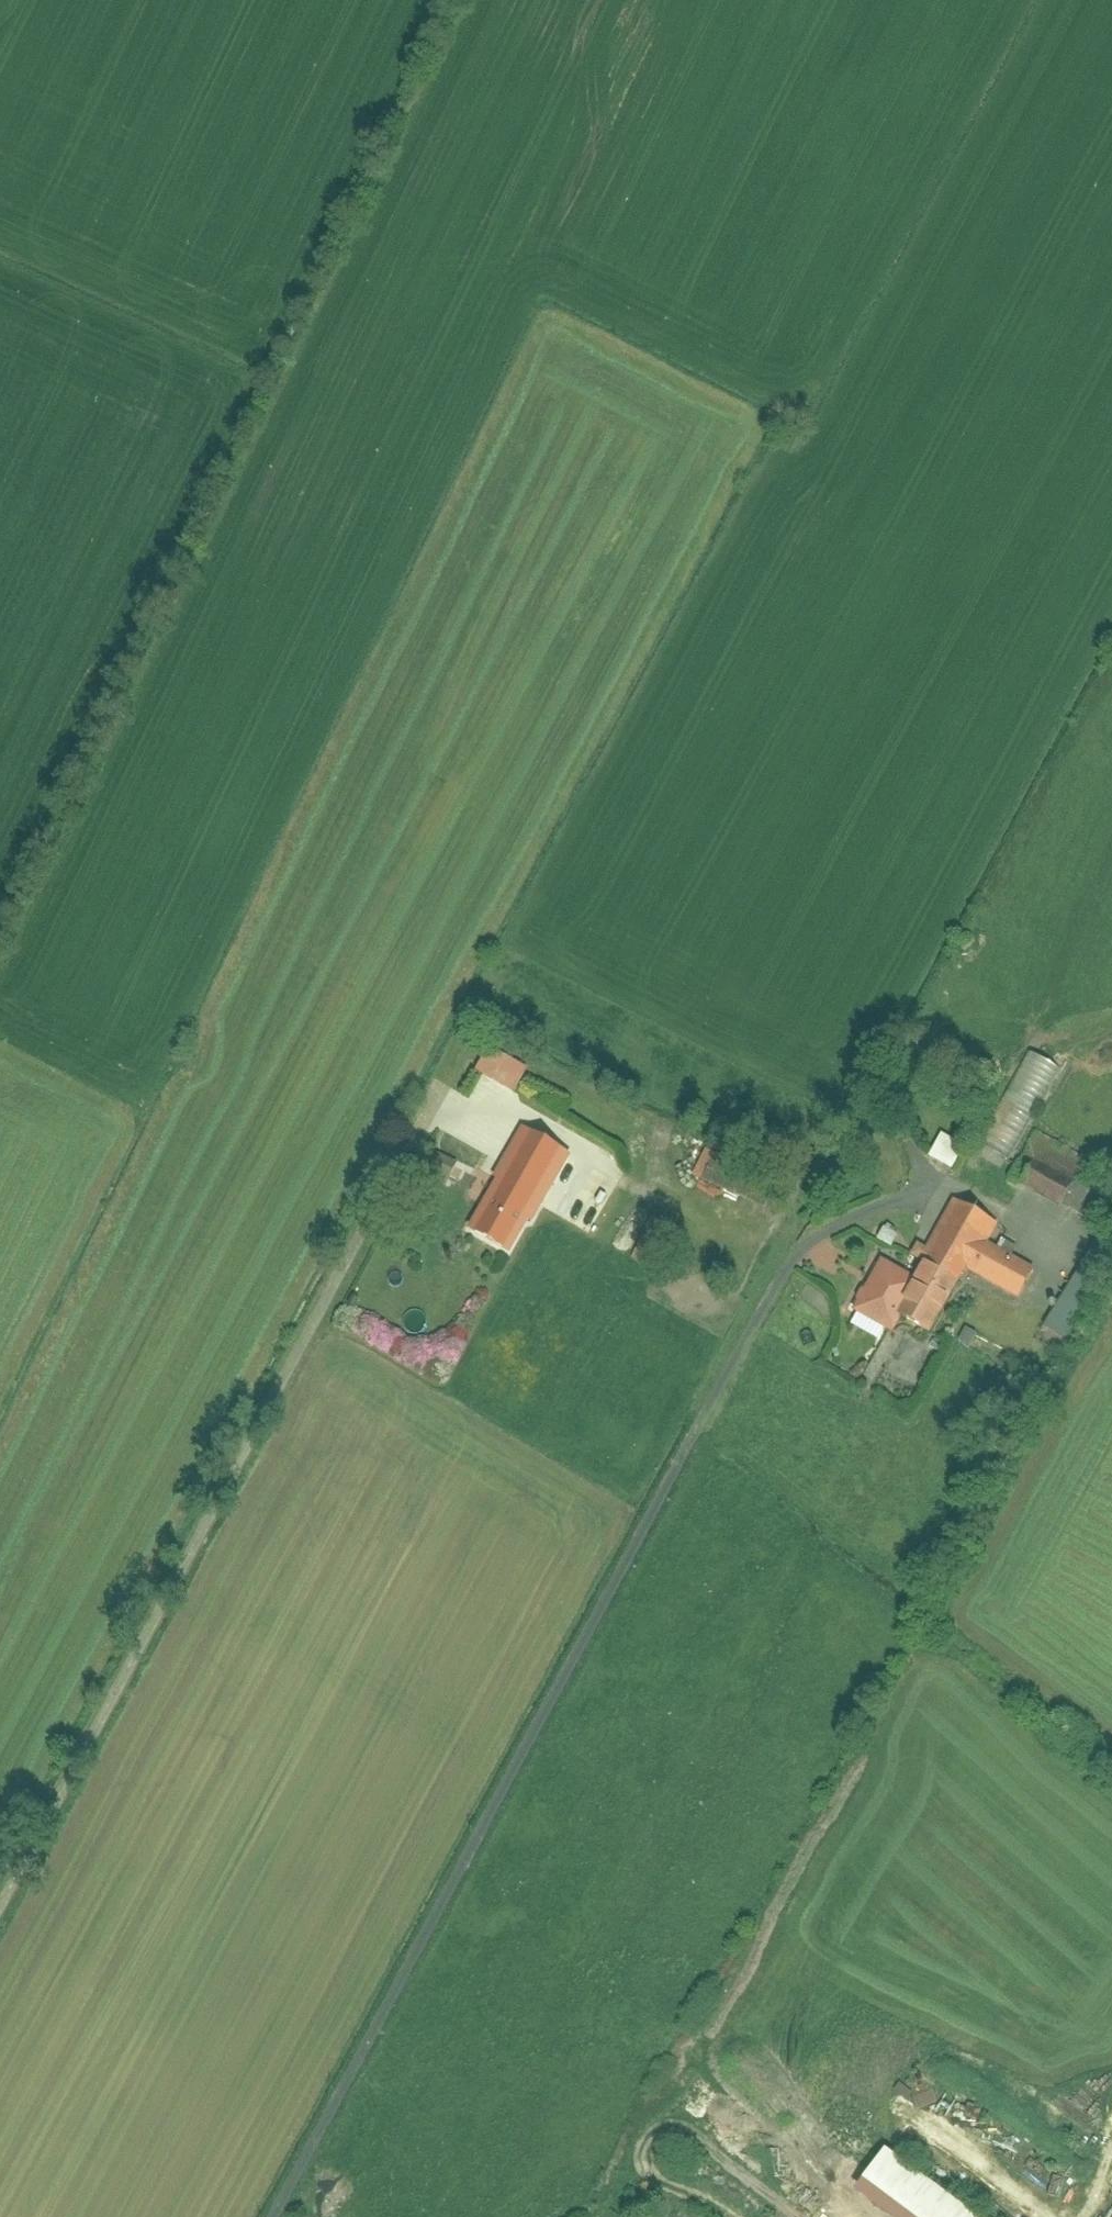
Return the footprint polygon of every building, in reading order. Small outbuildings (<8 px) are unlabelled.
[(489,1048),(478,1069),(535,1099),(546,1078),(489,1048)] [(470,1223),(510,1244),(558,1151),(519,1131),(470,1223)] [(1012,1180),(1080,1211),(1089,1190),(1067,1180),(1079,1154),(1034,1133),(1012,1180)] [(772,1187),(701,1157),(689,1187),(760,1217),(772,1187)] [(908,1278),(874,1259),(857,1292),(848,1308),(888,1329),(897,1311),(932,1330),(962,1273),(1012,1300),(1028,1269),(983,1245),(997,1220),(951,1195),(908,1278)] [(1097,1225),(1042,1320),(1065,1333),(1111,1253),(1111,1234),(1097,1225)]
